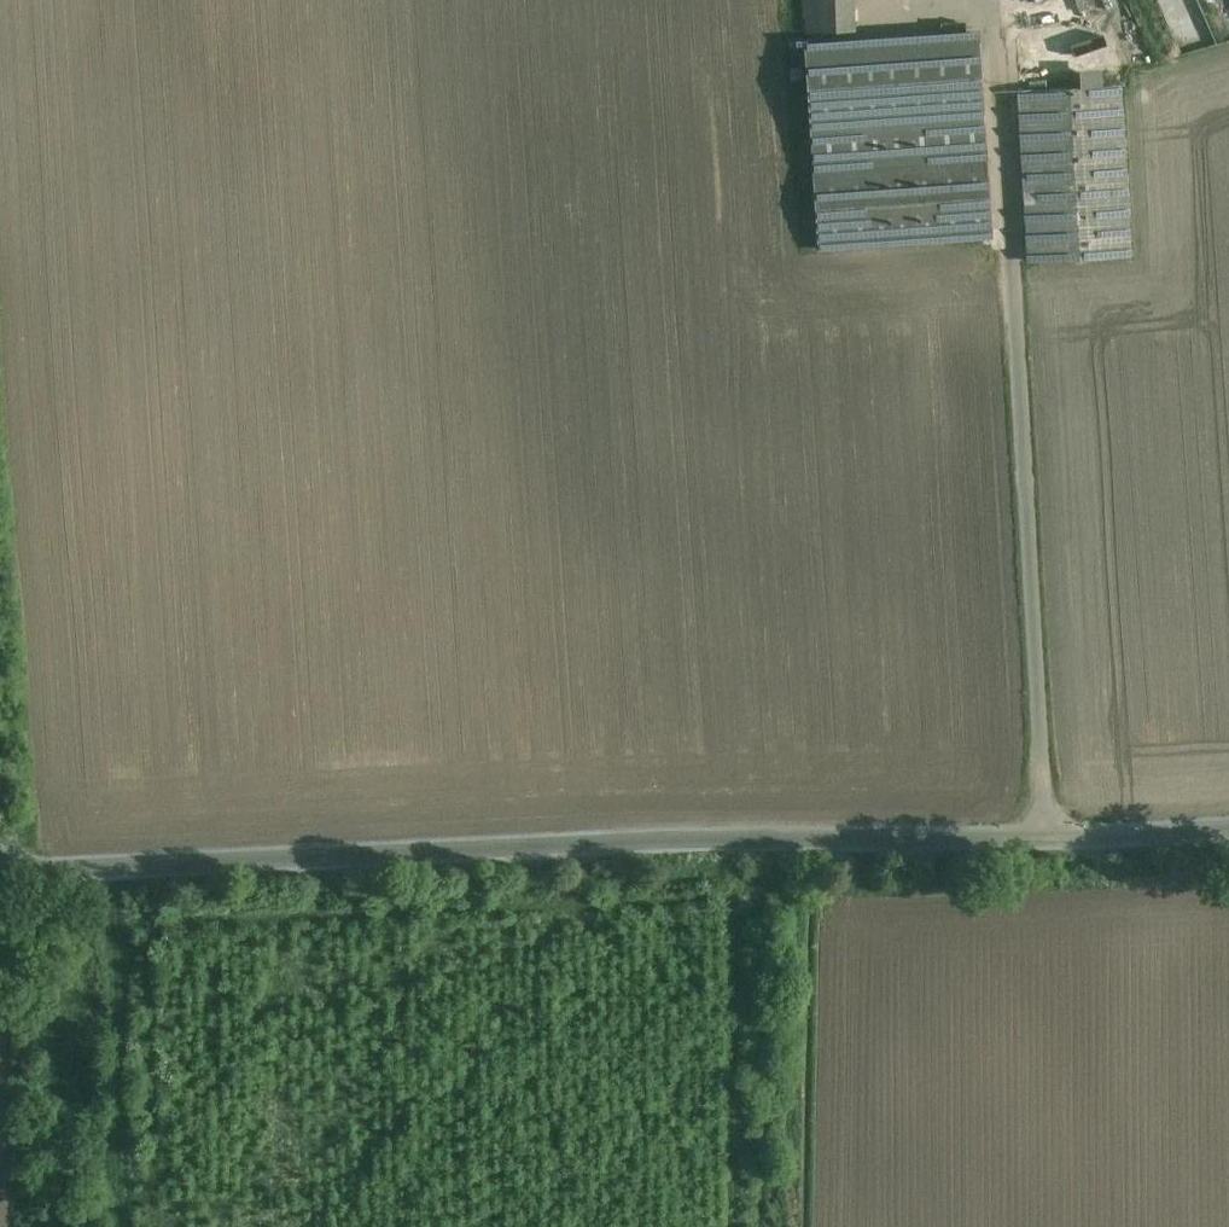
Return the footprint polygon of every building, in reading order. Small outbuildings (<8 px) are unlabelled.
[(806,33),(852,31),(853,31),(852,0),(805,0),(806,33)] [(1228,36),(1228,0),(1197,0),(1201,9),(1206,7),(1207,13),(1217,37),(1228,36)] [(971,42),(806,53),(818,250),(984,239),(971,42)] [(1120,86),(1019,92),(1029,262),(1130,256),(1120,86)]
